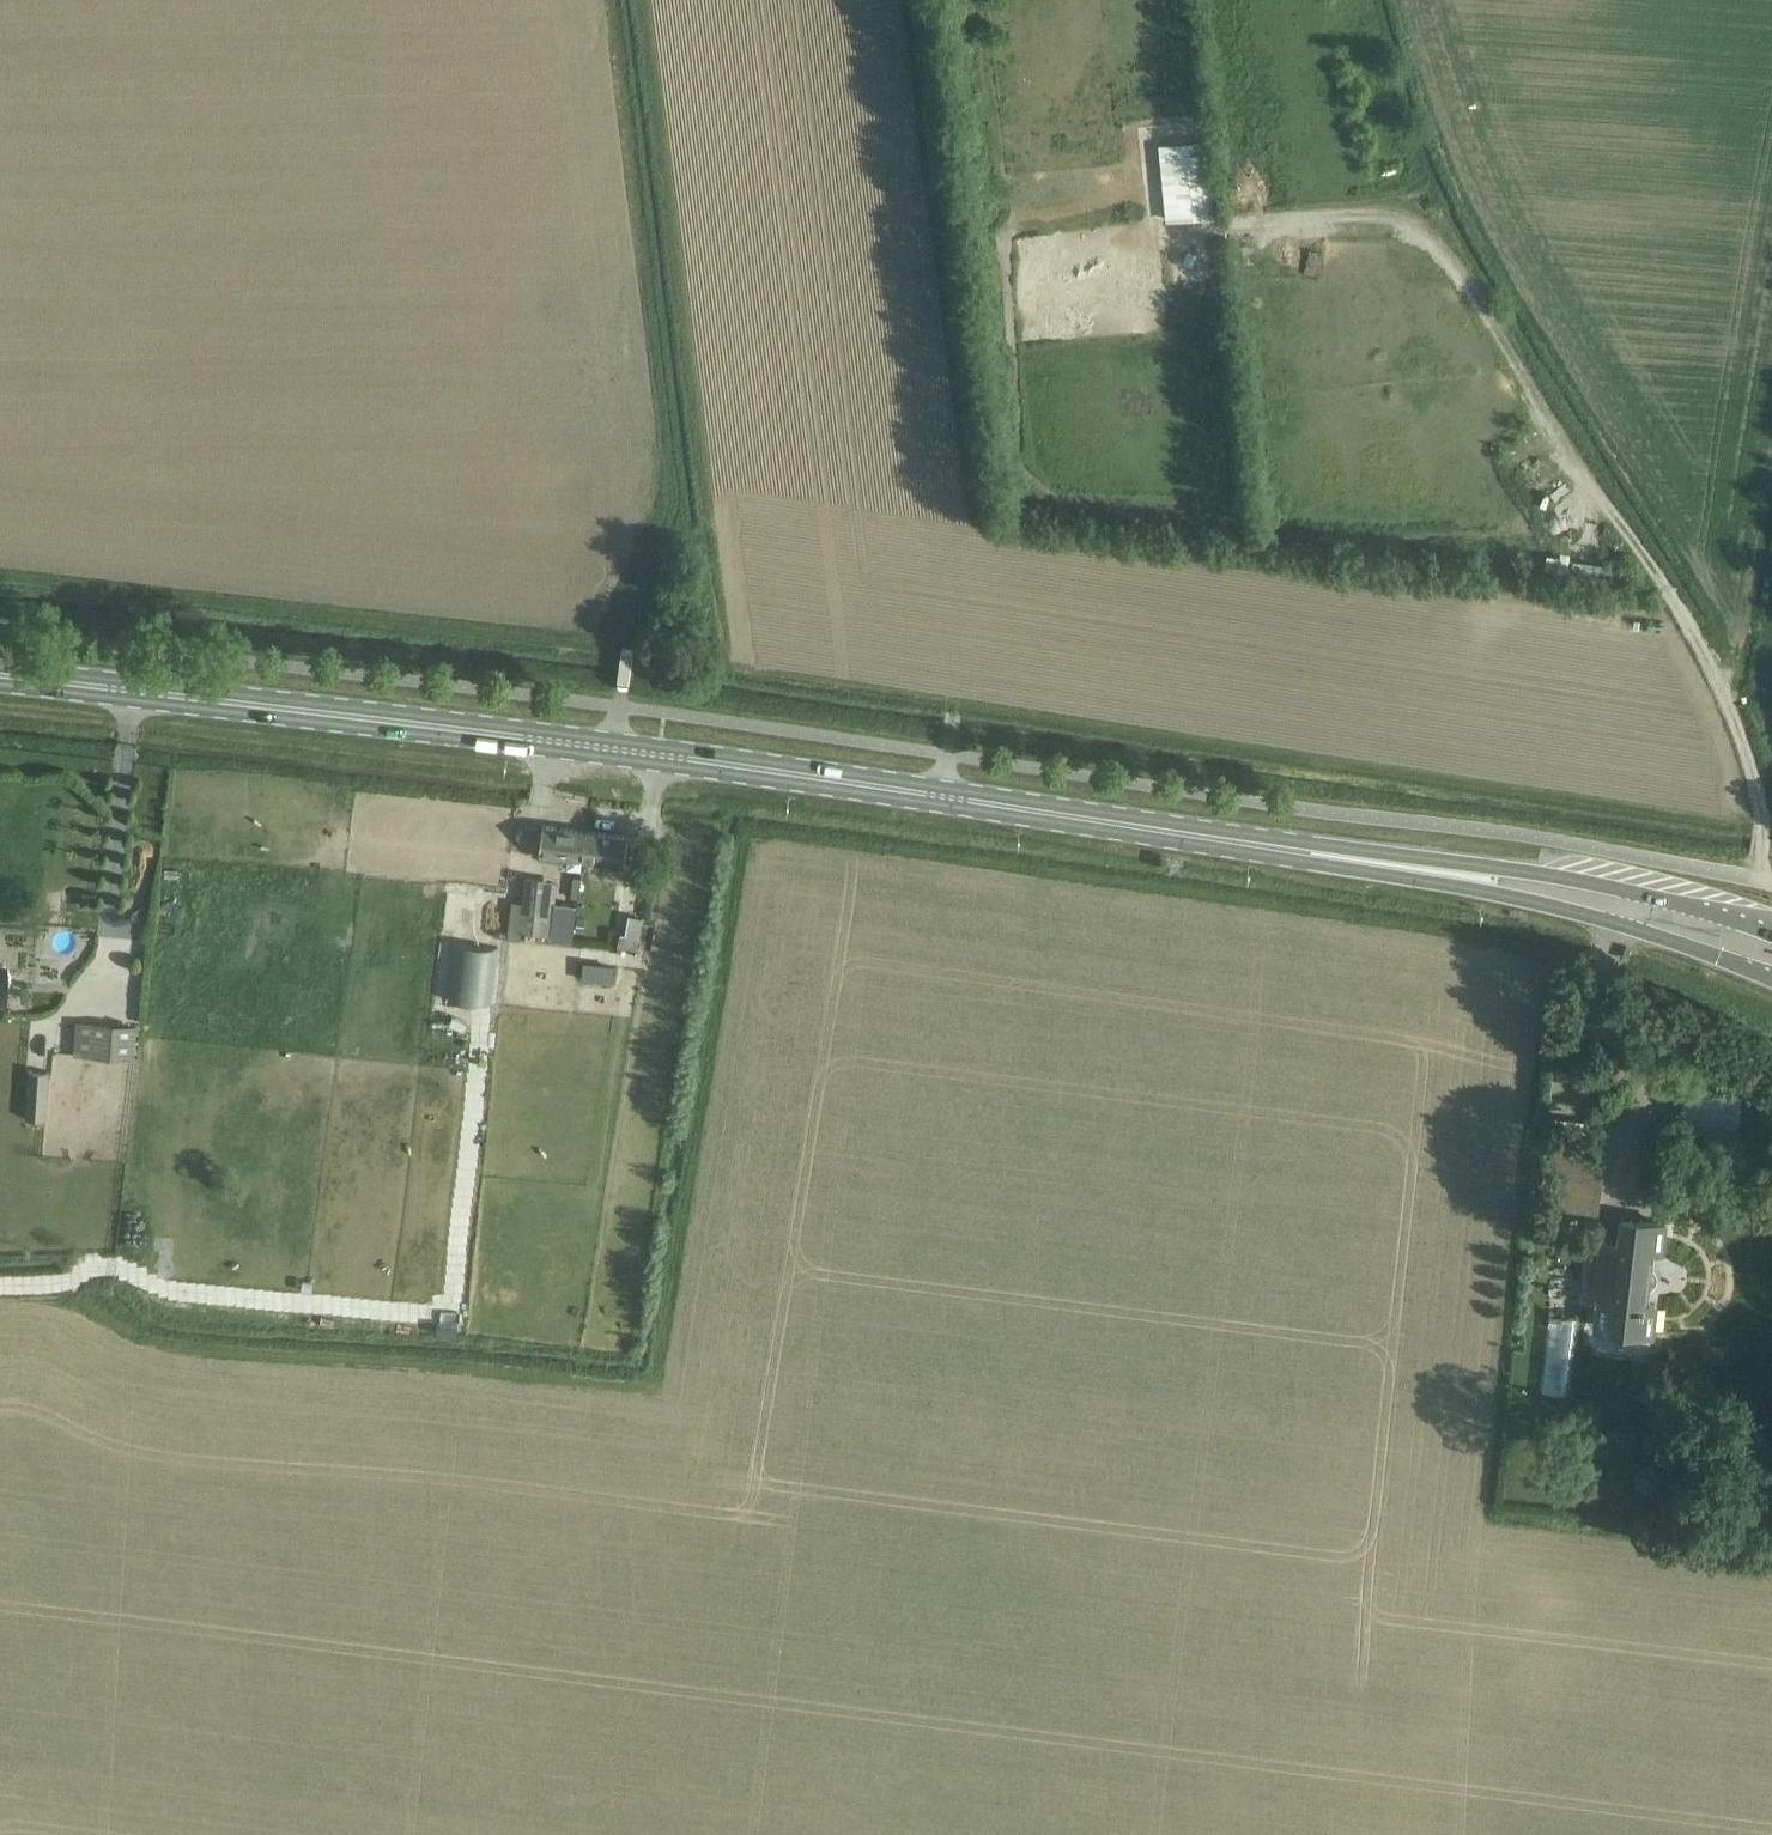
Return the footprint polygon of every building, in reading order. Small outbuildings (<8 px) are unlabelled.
[(1165,174),(1161,175),(1164,206),(1184,204),(1185,218),(1208,216),(1209,219),(1220,218),(1215,169),(1204,169),(1202,142),(1187,144),(1187,139),(1172,140),(1174,164),(1165,165),(1165,174)] [(624,867),(628,834),(540,825),(537,856),(559,859),(559,853),(605,858),(604,864),(624,867)] [(642,901),(645,877),(646,868),(636,867),(632,900),(642,901)] [(573,876),(570,898),(577,899),(580,877),(573,876)] [(536,932),(542,880),(525,878),(519,930),(536,932)] [(83,891),(81,907),(96,908),(98,893),(83,891)] [(550,936),(550,940),(571,942),(575,905),(575,904),(554,902),(554,903),(550,936)] [(637,949),(643,917),(628,915),(625,933),(620,932),(617,946),(637,949)] [(577,918),(575,930),(584,931),(585,919),(577,918)] [(453,942),(446,999),(491,1004),(497,948),(453,942)] [(612,984),(614,965),(583,961),(581,980),(612,984)] [(2,1000),(3,982),(8,979),(9,971),(4,968),(4,967),(0,967),(0,999),(2,1000)] [(132,1059),(134,1030),(91,1026),(76,1025),(74,1054),(89,1056),(132,1059)] [(45,1122),(48,1072),(29,1070),(25,1120),(45,1122)] [(1661,1250),(1665,1221),(1621,1216),(1618,1240),(1589,1237),(1582,1298),(1597,1299),(1594,1325),(1617,1328),(1617,1330),(1619,1333),(1626,1334),(1629,1331),(1629,1329),(1652,1332),(1656,1303),(1646,1302),(1649,1284),(1654,1278),(1655,1272),(1651,1266),(1653,1249),(1661,1250)]
